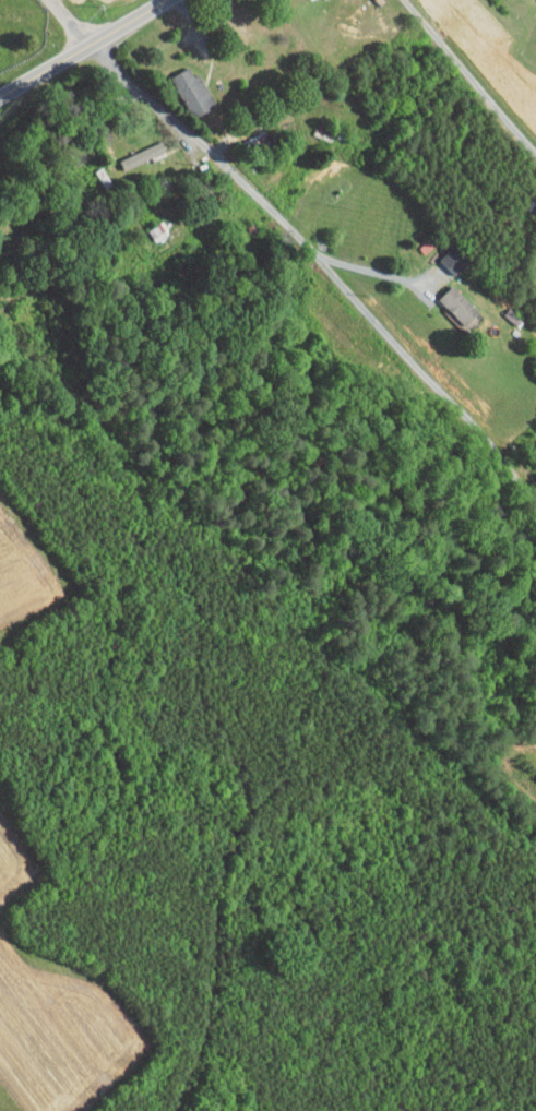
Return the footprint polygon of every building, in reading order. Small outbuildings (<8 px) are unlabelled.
[(159,70),(183,111),(204,99),(180,58),(159,70)] [(154,143),(150,134),(109,153),(114,162),(154,143)] [(443,269),(458,254),(442,239),(428,254),(443,269)] [(427,293),(454,320),(469,304),(442,278),(427,293)]
